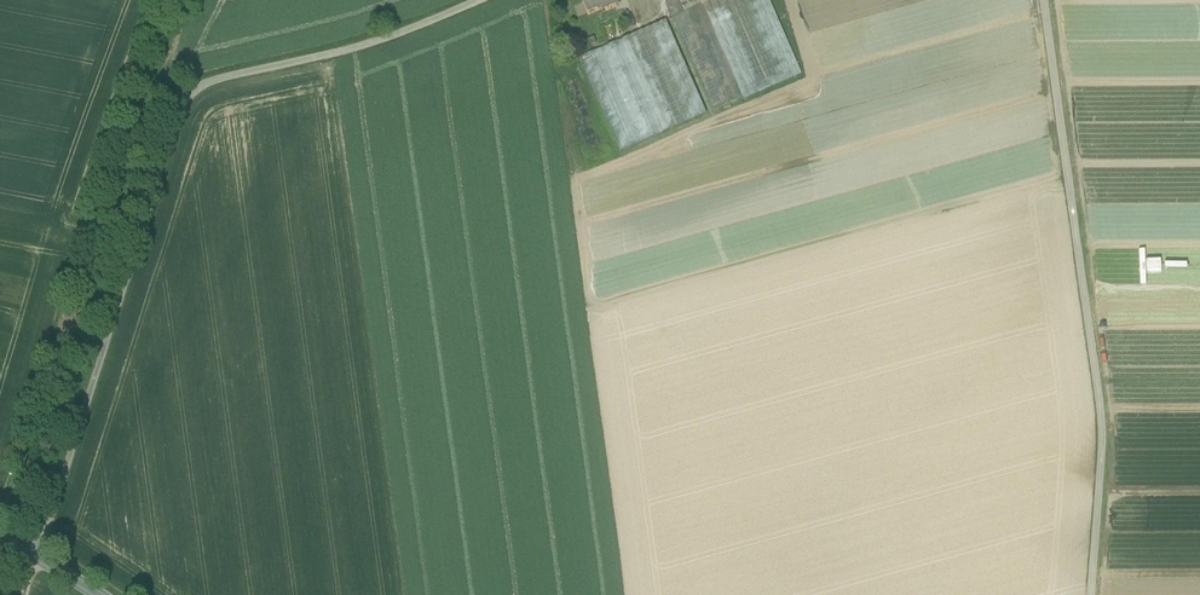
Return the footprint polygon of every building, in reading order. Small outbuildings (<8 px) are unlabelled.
[(589,10),(613,0),(584,0),(589,10)] [(671,19),(685,13),(680,0),(672,0),(664,3),(671,19)] [(701,6),(699,0),(680,0),(685,13),(701,6)] [(704,5),(745,97),(781,81),(745,0),(715,0),(704,5)] [(781,81),(803,71),(771,0),(745,0),(781,81)] [(685,13),(671,19),(712,111),(743,98),(702,6),(701,6),(685,13)] [(667,20),(625,39),(666,132),(708,113),(667,20)] [(582,33),(567,40),(573,53),(588,46),(582,33)] [(622,41),(579,60),(620,152),(662,134),(622,41)]
